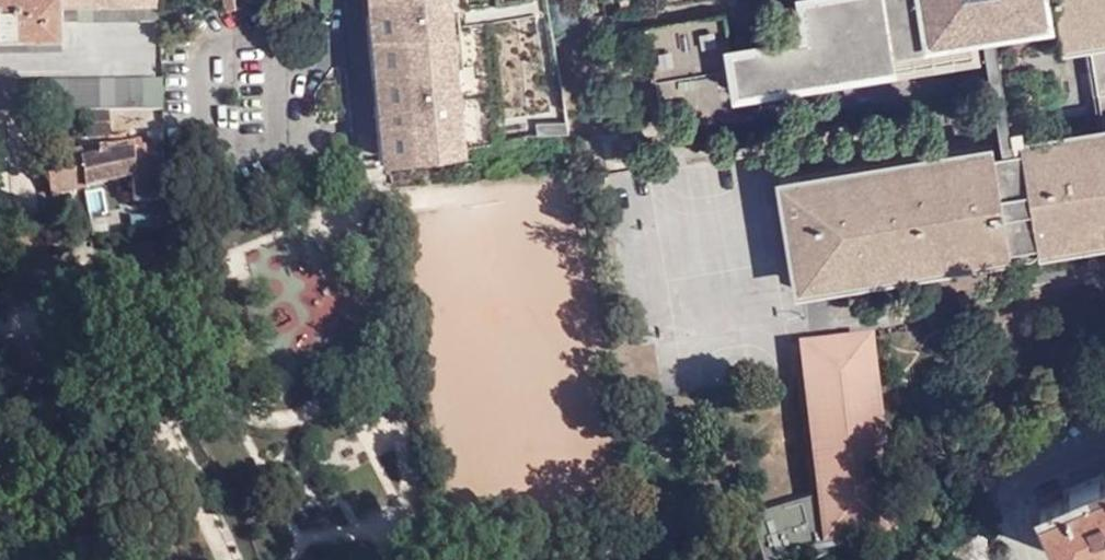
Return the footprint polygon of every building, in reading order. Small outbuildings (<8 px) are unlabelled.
[(62,20),(61,0),(0,0),(0,20),(62,20)] [(159,0),(61,0),(62,20),(159,18),(159,6),(159,0)] [(388,158),(526,134),(526,130),(527,130),(526,126),(567,119),(548,0),(373,0),(388,158)] [(811,37),(733,50),(727,13),(648,26),(656,77),(735,64),(736,69),(739,86),(759,83),(975,47),(970,17),(974,17),(975,21),(982,20),(981,15),(1033,6),(1032,0),(804,0),(811,37)] [(1063,37),(1090,33),(1091,36),(1104,125),(1104,0),(1057,0),(1063,37)] [(975,47),(759,83),(760,90),(980,52),(975,21),(974,17),(970,17),(975,47)] [(62,20),(0,20),(0,49),(61,48),(62,20)] [(735,64),(656,77),(657,81),(736,69),(735,64)] [(161,110),(162,110),(160,80),(0,82),(0,112),(161,110)] [(526,126),(527,130),(569,130),(567,119),(526,126)] [(997,149),(996,142),(782,178),(801,290),(1013,253),(1012,244),(1018,244),(1018,248),(1025,253),(1032,254),(1038,251),(1041,247),(1041,241),(1041,237),(1069,234),(1097,227),(1104,224),(1104,131),(997,149)] [(164,199),(164,195),(162,155),(161,139),(148,142),(146,135),(96,145),(98,153),(79,156),(85,185),(131,176),(132,201),(164,199)] [(50,191),(85,185),(79,156),(78,149),(43,155),(50,191)] [(164,195),(181,193),(179,154),(162,155),(164,195)] [(1041,241),(1104,230),(1104,224),(1097,227),(1069,234),(1041,237),(1041,241)] [(870,326),(793,334),(810,496),(747,502),(752,553),(891,539),(870,326)] [(1104,542),(1104,473),(1068,488),(1072,497),(1042,510),(1063,559),(1104,542)]
